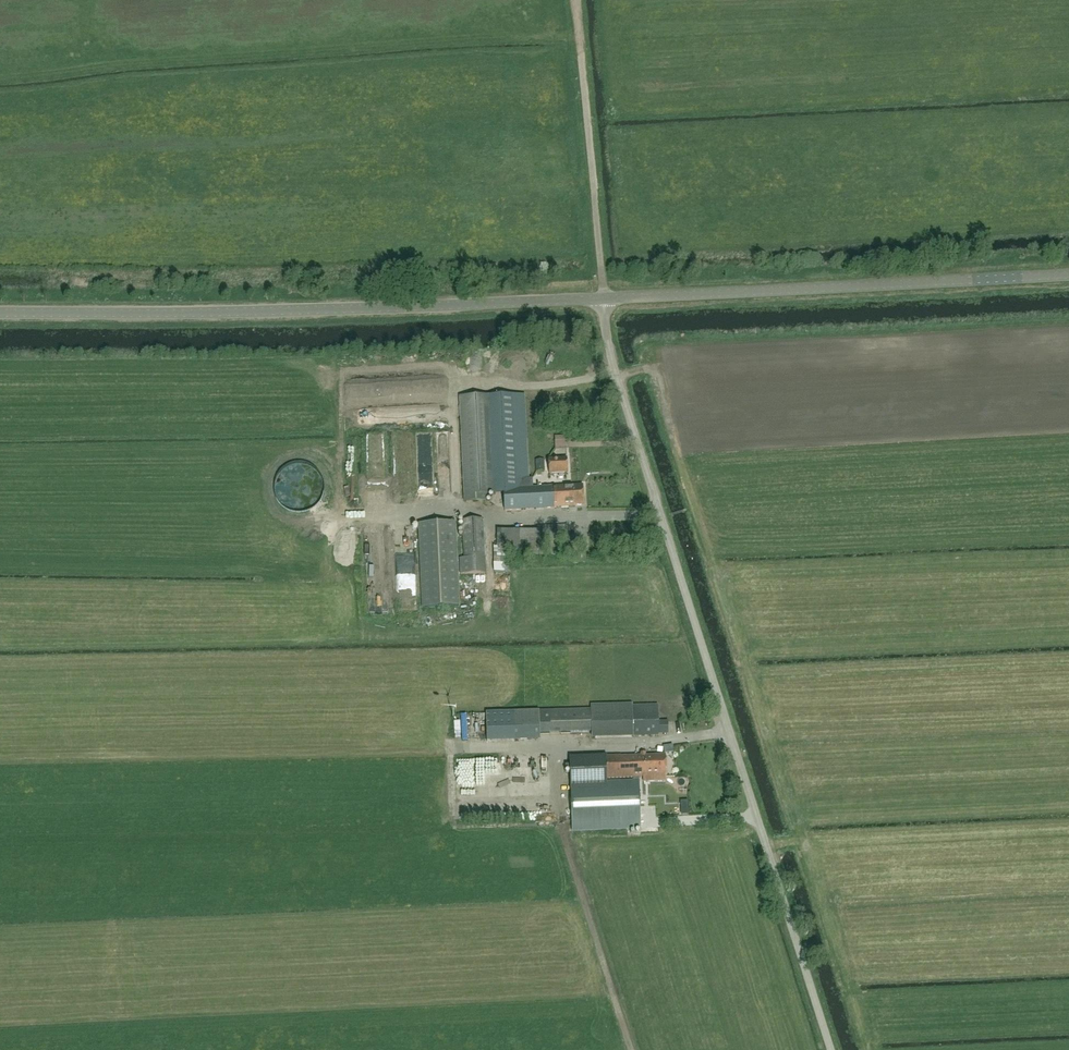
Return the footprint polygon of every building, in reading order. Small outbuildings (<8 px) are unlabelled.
[(524,394),(461,397),(466,502),(486,501),(486,494),(502,494),(503,520),(523,519),(522,510),(570,507),(570,505),(584,505),(583,485),(528,488),(524,394)] [(445,434),(414,439),(416,450),(420,449),(422,459),(439,457),(440,466),(449,465),(445,434)] [(396,480),(410,479),(409,437),(394,437),(396,480)] [(567,445),(554,445),(554,453),(567,454),(567,445)] [(550,473),(567,472),(566,458),(549,459),(550,473)] [(537,471),(546,471),(544,459),(536,460),(537,471)] [(421,470),(421,485),(430,485),(431,470),(421,470)] [(449,472),(438,472),(439,493),(449,492),(449,472)] [(393,497),(409,497),(410,488),(393,488),(393,497)] [(483,518),(462,519),(464,558),(459,558),(460,575),(486,573),(483,518)] [(418,524),(422,609),(459,607),(455,522),(418,524)] [(495,571),(507,571),(506,556),(568,554),(567,526),(539,527),(540,529),(498,531),(498,545),(494,545),(495,571)] [(658,704),(632,705),(633,736),(659,735),(658,704)] [(632,705),(592,705),(593,737),(633,736),(632,705)] [(510,745),(511,754),(521,754),(521,745),(510,745)] [(665,781),(665,777),(666,777),(665,754),(607,757),(608,779),(635,778),(635,781),(571,783),(573,820),(573,832),(640,829),(640,818),(639,778),(643,778),(643,782),(665,781)] [(538,764),(503,764),(503,771),(491,771),(491,778),(538,778),(538,764)] [(676,787),(676,804),(686,805),(686,787),(676,787)]
